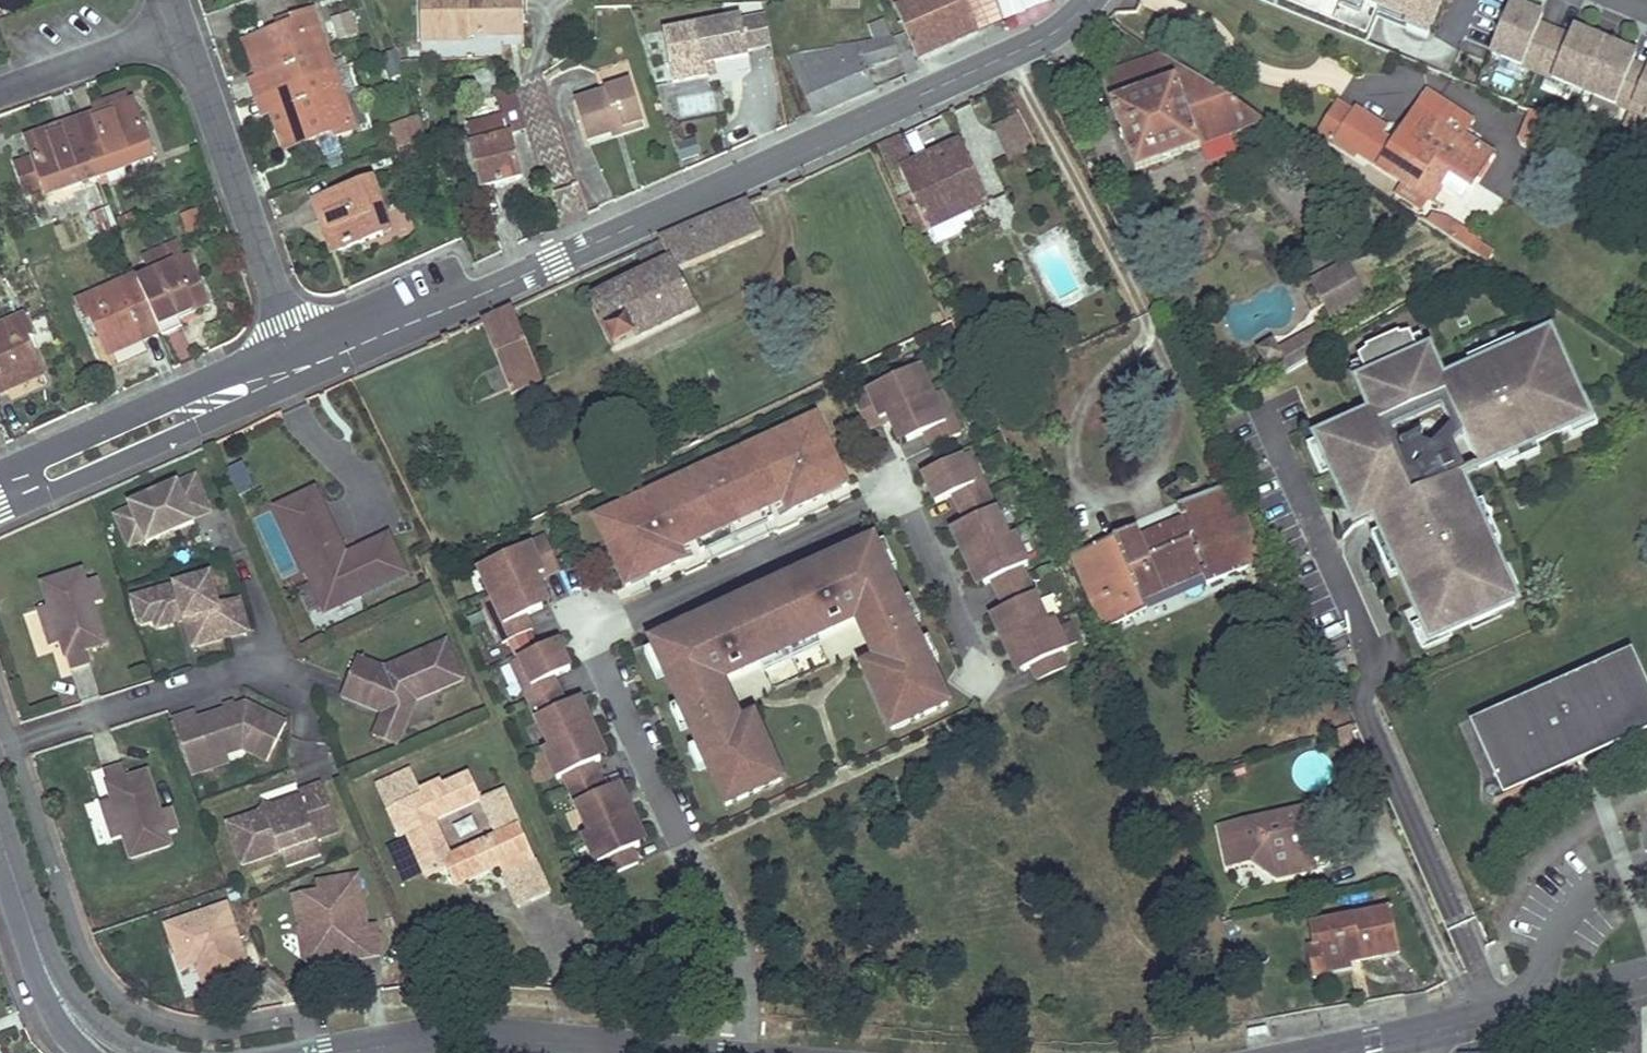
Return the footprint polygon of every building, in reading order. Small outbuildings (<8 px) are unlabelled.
[(423,42),(470,42),(469,36),(523,37),(523,0),(422,0),(423,42)] [(833,11),(861,11),(861,0),(833,0),(833,11)] [(920,58),(962,40),(981,31),(967,0),(896,0),(920,58)] [(998,0),(967,0),(981,31),(1005,20),(998,0)] [(1428,38),(1444,0),(1337,0),(1428,38)] [(1512,3),(1492,53),(1632,111),(1626,125),(1642,131),(1645,124),(1646,125),(1646,69),(1634,64),(1619,58),(1623,49),(1589,35),(1585,44),(1570,38),(1541,25),(1526,19),(1530,11),(1512,3)] [(1530,11),(1526,19),(1541,25),(1544,17),(1530,11)] [(263,98),(277,93),(335,72),(313,13),(293,20),(295,26),(259,39),(271,76),(257,81),(263,98)] [(352,15),(331,22),(339,44),(359,37),(352,15)] [(744,19),(665,30),(673,81),(708,76),(706,63),(716,62),(751,57),(750,49),(772,46),(768,18),(745,21),(744,19)] [(906,76),(920,70),(905,39),(895,40),(887,21),(871,27),(876,42),(882,54),(895,49),(899,59),(906,76)] [(1585,44),(1589,35),(1574,29),(1570,38),(1585,44)] [(876,42),(865,43),(876,68),(899,59),(895,49),(882,54),(876,42)] [(837,50),(791,57),(816,114),(842,103),(873,90),(865,72),(876,68),(865,43),(837,47),(837,50)] [(1634,64),(1637,55),(1623,49),(1619,58),(1634,64)] [(1162,56),(1101,77),(1134,174),(1199,152),(1197,147),(1263,124),(1162,56)] [(716,62),(706,63),(708,76),(718,74),(716,62)] [(335,72),(277,93),(284,112),(296,147),(333,134),(335,140),(355,133),(354,130),(368,125),(348,68),(335,72)] [(633,84),(577,102),(590,141),(645,123),(633,84)] [(515,92),(496,97),(502,119),(468,129),(485,188),(520,178),(509,134),(527,130),(515,92)] [(284,112),(277,93),(263,98),(255,101),(262,120),(274,115),(284,112)] [(1433,202),(1441,189),(1450,174),(1473,188),(1492,158),(1461,138),(1472,122),(1428,95),(1416,111),(1422,115),(1412,132),(1419,136),(1414,144),(1402,136),(1394,147),(1380,138),(1385,131),(1356,113),(1353,116),(1339,107),(1319,137),(1353,159),(1357,155),(1403,184),(1396,194),(1421,210),(1428,199),(1433,202)] [(134,104),(79,124),(99,177),(133,164),(133,168),(154,161),(134,104)] [(284,112),(274,115),(286,151),(296,147),(284,112)] [(1549,154),(1562,123),(1535,113),(1525,139),(1527,145),(1549,154)] [(995,124),(1004,161),(1034,154),(1025,116),(995,124)] [(99,177),(79,124),(60,130),(63,139),(55,142),(54,138),(53,138),(30,147),(35,160),(18,166),(28,195),(65,182),(68,191),(100,180),(99,177)] [(415,126),(393,134),(397,146),(419,139),(415,126)] [(63,139),(60,130),(52,133),(53,138),(54,138),(55,142),(63,139)] [(696,138),(677,144),(682,160),(701,155),(696,138)] [(911,169),(898,138),(878,149),(882,159),(889,154),(894,166),(897,165),(907,188),(928,233),(932,231),(985,207),(988,205),(961,145),(911,169)] [(428,140),(399,151),(405,167),(419,163),(422,172),(438,168),(428,140)] [(1450,174),(1441,189),(1464,203),(1473,188),(1450,174)] [(372,184),(316,205),(324,224),(334,221),(337,227),(332,229),(340,251),(383,236),(376,217),(384,214),(372,184)] [(907,188),(897,191),(918,238),(928,233),(907,188)] [(660,241),(640,251),(651,274),(594,303),(616,349),(696,311),(679,273),(765,236),(749,204),(660,241)] [(941,249),(994,225),(985,207),(932,231),(941,249)] [(197,210),(185,216),(189,228),(202,224),(197,210)] [(1432,218),(1427,225),(1452,241),(1459,230),(1446,221),(1432,218)] [(334,221),(324,224),(326,231),(332,229),(337,227),(334,221)] [(202,224),(189,228),(191,235),(204,230),(202,224)] [(1474,243),(1475,240),(1459,230),(1452,241),(1468,252),(1474,243)] [(1490,256),(1489,253),(1474,243),(1468,252),(1485,263),(1490,256)] [(153,276),(139,282),(162,333),(164,338),(185,329),(180,317),(208,305),(189,261),(183,262),(176,246),(145,259),(153,276)] [(1344,263),(1310,282),(1335,325),(1368,306),(1344,263)] [(137,277),(79,302),(87,320),(85,322),(91,337),(100,333),(110,355),(162,333),(139,282),(137,277)] [(511,310),(482,323),(511,391),(539,379),(511,310)] [(0,328),(0,395),(44,375),(29,339),(33,337),(26,317),(0,328)] [(1285,374),(1328,349),(1316,329),(1276,352),(1280,358),(1277,360),(1285,374)] [(1426,353),(1416,331),(1407,335),(1417,357),(1426,353)] [(1356,358),(1366,380),(1357,384),(1371,415),(1316,440),(1330,472),(1332,478),(1346,471),(1362,506),(1364,505),(1366,505),(1370,504),(1372,502),(1375,501),(1378,500),(1382,497),(1385,496),(1388,493),(1391,491),(1394,489),(1397,486),(1399,484),(1400,482),(1402,481),(1377,426),(1444,395),(1461,434),(1477,469),(1495,461),(1534,444),(1566,429),(1585,421),(1577,401),(1547,336),(1517,350),(1469,371),(1440,384),(1426,353),(1417,357),(1407,335),(1406,335),(1404,335),(1402,335),(1401,336),(1399,336),(1398,337),(1397,337),(1396,334),(1363,349),(1364,352),(1363,352),(1362,353),(1361,354),(1359,355),(1358,356),(1357,357),(1356,358)] [(1469,371),(1517,350),(1512,339),(1465,360),(1469,371)] [(1276,352),(1272,344),(1257,352),(1266,367),(1270,364),(1277,360),(1280,358),(1276,352)] [(1366,380),(1356,358),(1347,362),(1357,384),(1366,380)] [(1270,364),(1278,378),(1285,374),(1277,360),(1270,364)] [(937,391),(925,362),(916,366),(928,395),(937,391)] [(928,395),(916,366),(856,390),(865,411),(894,399),(905,427),(923,420),(929,435),(959,423),(952,406),(944,409),(937,391),(928,395)] [(952,406),(945,388),(937,391),(944,409),(952,406)] [(1444,395),(1377,426),(1388,430),(1440,407),(1449,428),(1432,448),(1420,444),(1415,460),(1418,463),(1412,470),(1410,470),(1421,494),(1432,476),(1437,486),(1446,482),(1438,464),(1448,460),(1453,454),(1449,445),(1461,434),(1444,395)] [(1571,440),(1596,428),(1583,398),(1577,401),(1585,421),(1566,429),(1571,440)] [(905,427),(894,399),(865,411),(866,414),(889,405),(899,430),(905,427)] [(818,406),(595,507),(627,576),(849,474),(818,406)] [(1346,471),(1332,478),(1353,524),(1372,515),(1421,494),(1410,470),(1402,452),(1399,454),(1388,430),(1377,426),(1402,481),(1400,482),(1399,484),(1397,486),(1394,489),(1391,491),(1388,493),(1385,496),(1382,497),(1378,500),(1375,501),(1372,502),(1370,504),(1366,505),(1364,505),(1362,506),(1346,471)] [(1421,435),(1399,445),(1402,452),(1410,470),(1411,468),(1411,467),(1412,465),(1413,463),(1414,462),(1415,460),(1420,444),(1420,443),(1421,440),(1421,438),(1421,435)] [(986,467),(975,438),(967,442),(978,470),(986,467)] [(1330,472),(1316,440),(1305,445),(1320,477),(1330,472)] [(1027,550),(1016,523),(1010,525),(1007,517),(986,467),(978,470),(967,442),(927,457),(939,487),(956,479),(968,508),(953,514),(966,544),(972,541),(984,570),(992,567),(1003,596),(989,601),(1001,632),(1008,629),(1019,658),(1027,655),(1033,670),(1063,658),(1058,643),(1064,640),(1063,637),(1052,610),(1045,613),(1042,605),(1022,556),(1029,553),(1027,550)] [(1499,472),(1539,454),(1534,444),(1495,461),(1499,472)] [(1470,507),(1457,477),(1462,475),(1453,454),(1448,460),(1438,464),(1446,482),(1437,486),(1421,494),(1372,515),(1380,533),(1392,559),(1399,575),(1420,622),(1429,642),(1449,633),(1514,604),(1489,549),(1470,507)] [(247,466),(231,470),(237,494),(254,490),(247,466)] [(194,518),(212,510),(196,475),(131,504),(132,507),(146,539),(148,542),(195,522),(194,518)] [(1229,486),(1211,494),(1244,572),(1263,564),(1229,486)] [(315,491),(276,509),(327,613),(406,575),(388,538),(346,557),(315,491)] [(1134,532),(1073,558),(1105,632),(1147,614),(1142,602),(1200,576),(1206,589),(1244,572),(1211,494),(1177,509),(1183,524),(1139,543),(1134,532)] [(1500,544),(1481,503),(1470,507),(1489,549),(1500,544)] [(146,539),(132,507),(116,514),(130,546),(146,539)] [(560,559),(546,529),(487,556),(500,585),(492,589),(505,617),(496,620),(504,635),(533,622),(526,608),(543,600),(531,572),(560,559)] [(879,529),(658,630),(732,794),(788,769),(759,706),(746,712),(725,665),(747,655),(749,659),(840,617),(839,613),(861,603),(882,650),(869,655),(898,718),(954,693),(879,529)] [(1392,559),(1380,533),(1370,537),(1389,580),(1399,575),(1392,559)] [(984,570),(972,541),(966,544),(977,573),(984,570)] [(500,585),(487,556),(479,560),(492,589),(500,585)] [(561,562),(560,559),(531,572),(543,600),(550,597),(538,573),(561,562)] [(38,609),(51,647),(62,643),(71,670),(91,663),(87,651),(108,644),(94,604),(104,601),(97,578),(87,582),(83,571),(41,585),(48,606),(38,609)] [(249,631),(240,597),(219,603),(210,574),(147,592),(154,620),(183,612),(185,619),(193,647),(249,631)] [(154,620),(147,592),(133,596),(141,624),(154,620)] [(185,619),(183,612),(154,620),(156,627),(185,619)] [(1429,642),(1420,622),(1410,627),(1419,646),(1422,653),(1432,648),(1451,639),(1449,633),(1429,642)] [(1019,658),(1008,629),(1001,632),(1013,661),(1019,658)] [(571,661),(558,633),(520,650),(532,678),(524,682),(550,739),(544,742),(554,763),(557,771),(564,769),(589,825),(583,828),(597,858),(603,855),(610,869),(639,856),(633,841),(641,838),(628,809),(634,806),(620,777),(606,783),(593,755),(601,752),(588,723),(595,720),(581,690),(567,697),(553,667),(571,661)] [(464,679),(447,641),(413,655),(385,668),(358,656),(342,695),(369,707),(373,699),(386,705),(383,713),(381,719),(404,728),(416,700),(464,679)] [(532,678),(520,650),(512,654),(524,682),(532,678)] [(1346,676),(1338,657),(1327,662),(1336,681),(1346,676)] [(1482,731),(1510,795),(1524,789),(1526,788),(1530,785),(1531,782),(1534,778),(1534,776),(1534,774),(1569,758),(1576,763),(1583,760),(1588,757),(1591,755),(1594,752),(1597,750),(1598,748),(1599,745),(1646,723),(1646,685),(1643,682),(1634,662),(1573,690),(1569,682),(1551,686),(1536,696),(1540,704),(1482,731)] [(383,713),(386,705),(373,699),(369,707),(383,713)] [(268,761),(287,722),(247,702),(236,706),(235,706),(236,711),(229,714),(227,709),(226,709),(199,718),(197,711),(174,719),(184,750),(206,742),(209,753),(225,748),(227,754),(243,749),(268,761)] [(236,711),(235,706),(236,706),(234,703),(227,705),(225,706),(226,709),(227,709),(229,714),(236,711)] [(398,745),(404,728),(381,719),(374,735),(398,745)] [(607,749),(595,720),(588,723),(601,752),(607,749)] [(1534,774),(1534,776),(1534,778),(1531,782),(1530,785),(1526,788),(1646,732),(1646,723),(1599,745),(1598,748),(1597,750),(1594,752),(1591,755),(1588,757),(1583,760),(1576,763),(1569,758),(1534,774)] [(230,762),(227,754),(225,748),(209,753),(206,742),(184,750),(192,774),(230,762)] [(101,805),(113,840),(125,837),(131,856),(172,842),(168,831),(178,828),(171,805),(160,809),(148,770),(127,777),(124,767),(103,774),(112,801),(101,805)] [(456,886),(500,865),(520,909),(551,894),(521,826),(452,858),(437,823),(482,802),(470,773),(446,784),(444,779),(421,789),(424,794),(386,810),(399,838),(405,836),(425,879),(447,869),(456,886)] [(339,831),(322,783),(298,792),(300,798),(273,807),(268,816),(260,812),(228,823),(242,864),(281,851),(316,839),(339,831)] [(268,816),(273,807),(264,803),(260,812),(268,816)] [(628,809),(641,838),(646,835),(634,806),(628,809)] [(1316,870),(1326,868),(1330,862),(1323,831),(1317,827),(1307,830),(1302,811),(1221,829),(1230,866),(1254,861),(1279,879),(1317,872),(1316,870)] [(316,839),(281,851),(286,866),(321,855),(316,839)] [(366,925),(359,875),(316,881),(318,891),(293,895),(299,932),(317,946),(331,944),(333,955),(349,952),(351,960),(380,955),(375,923),(366,925)] [(227,904),(169,924),(184,966),(199,961),(207,983),(248,968),(227,904)] [(1391,910),(1309,927),(1313,946),(1320,944),(1326,974),(1350,969),(1349,960),(1359,957),(1360,963),(1400,954),(1391,910)] [(333,955),(331,944),(317,946),(299,932),(303,960),(312,966),(325,964),(333,955)] [(1313,946),(1307,947),(1312,976),(1326,974),(1320,944),(1313,946)]
